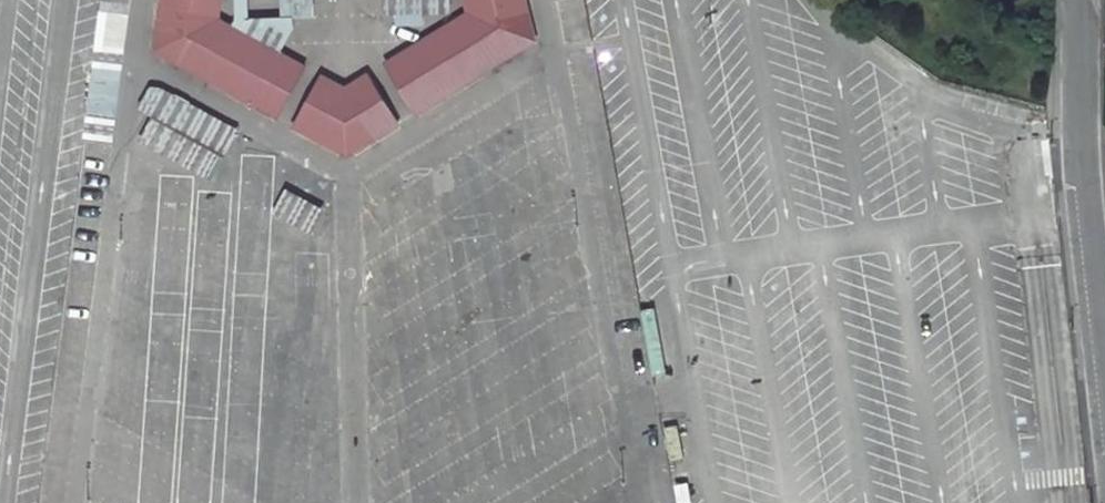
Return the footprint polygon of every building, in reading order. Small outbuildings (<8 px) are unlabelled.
[(133,0),(101,0),(88,137),(120,140),(133,0)] [(157,53),(279,120),(307,70),(220,21),(222,0),(163,0),(157,53)] [(471,14),(386,65),(416,115),(537,44),(526,0),(468,0),(471,14)] [(452,0),(393,0),(394,20),(453,17),(452,0)] [(416,115),(386,65),(369,75),(399,125),(416,115)] [(322,78),(307,70),(279,120),(294,128),(322,78)] [(346,156),(399,125),(369,75),(343,91),(322,78),(294,128),(346,156)] [(137,109),(151,117),(139,139),(210,179),(239,128),(153,80),(137,109)] [(287,186),(273,214),(312,233),(326,206),(287,186)]
